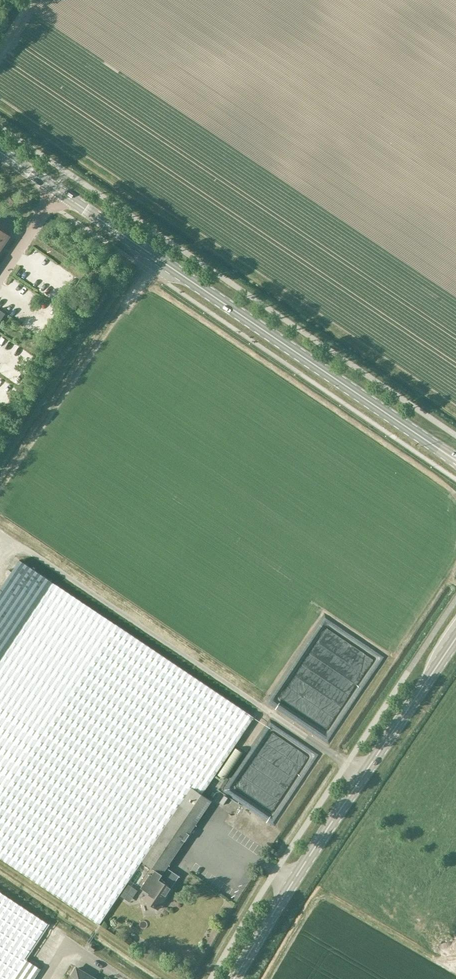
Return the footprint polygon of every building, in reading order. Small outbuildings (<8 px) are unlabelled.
[(0,229),(0,254),(11,237),(0,229)] [(12,275),(18,279),(25,270),(18,265),(12,275)] [(8,308),(8,316),(16,316),(16,308),(8,308)] [(115,625),(19,560),(0,589),(0,858),(99,924),(141,860),(142,861),(191,788),(201,795),(253,717),(115,625)] [(236,746),(218,772),(224,776),(243,750),(236,746)] [(211,801),(201,795),(191,788),(142,861),(155,870),(152,874),(150,873),(141,887),(149,893),(145,900),(158,909),(180,876),(167,868),(211,801)] [(218,802),(233,812),(238,804),(223,794),(218,802)] [(41,969),(25,959),(48,924),(0,892),(0,978),(34,978),(41,969)] [(74,969),(69,978),(92,978),(74,969)]
